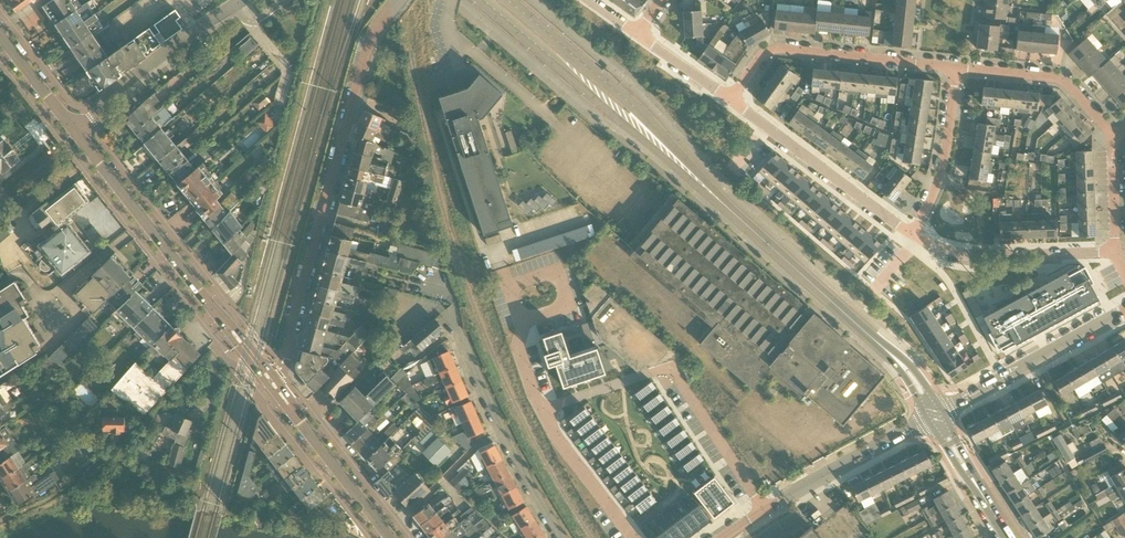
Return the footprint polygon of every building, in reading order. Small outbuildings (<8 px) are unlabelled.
[(32,1),(32,0),(7,0),(16,12),(32,1)] [(81,7),(77,0),(51,0),(44,5),(57,24),(81,7)] [(612,2),(623,9),(630,0),(613,0),(612,2)] [(623,9),(634,17),(648,0),(630,0),(623,9)] [(1106,14),(1110,18),(1112,20),(1124,9),(1124,0),(1122,0),(1106,14)] [(815,30),(828,32),(830,13),(832,2),(823,1),(823,2),(818,1),(817,11),(816,14),(815,30)] [(684,22),(684,25),(703,24),(701,2),(696,3),(697,11),(683,12),(684,22)] [(65,35),(93,16),(90,12),(90,11),(92,9),(88,3),(82,7),(81,7),(57,24),(65,35)] [(1008,5),(984,3),(983,17),(1006,20),(1006,22),(1015,23),(1016,18),(1006,17),(1008,5)] [(914,19),(915,6),(896,4),(895,17),(914,19)] [(40,9),(25,17),(31,27),(45,19),(40,9)] [(177,20),(181,17),(176,10),(134,39),(121,48),(119,49),(88,70),(87,71),(100,90),(122,75),(120,72),(125,69),(126,71),(146,57),(144,53),(151,49),(152,50),(161,44),(156,36),(159,33),(165,41),(183,29),(177,20)] [(788,31),(790,12),(776,10),(774,29),(788,31)] [(801,32),(803,13),(790,12),(788,31),(801,32)] [(816,14),(803,13),(801,32),(815,34),(815,30),(816,14)] [(844,14),(830,13),(828,32),(842,33),(844,14)] [(855,34),(857,15),(844,14),(842,33),(855,34)] [(95,15),(93,16),(65,35),(72,47),(92,34),(103,27),(95,15)] [(857,15),(855,34),(869,36),(871,17),(857,15)] [(912,33),(914,19),(895,17),(893,31),(912,33)] [(751,25),(760,41),(761,40),(771,34),(762,19),(751,25)] [(1030,51),(1032,24),(1019,23),(1016,50),(1030,51)] [(698,45),(704,40),(703,24),(684,25),(684,27),(685,38),(698,37),(698,45)] [(1000,24),(1000,26),(979,24),(977,48),(997,50),(999,30),(1007,31),(1008,25),(1000,24)] [(1045,33),(1045,26),(1032,24),(1030,51),(1043,52),(1045,33)] [(758,42),(760,41),(751,25),(739,32),(748,47),(757,42),(758,42)] [(708,65),(718,51),(714,48),(724,33),(720,29),(708,45),(704,42),(704,40),(698,45),(705,50),(699,59),(708,65)] [(911,47),(912,33),(893,31),(892,45),(911,47)] [(1056,54),(1058,35),(1045,33),(1043,52),(1056,54)] [(72,47),(80,58),(100,45),(92,34),(72,47)] [(251,36),(238,48),(245,55),(258,43),(251,36)] [(1079,65),(1097,50),(1087,38),(1069,54),(1079,65)] [(734,40),(729,47),(723,55),(718,51),(708,65),(708,66),(713,69),(717,72),(738,43),(734,40)] [(119,49),(121,48),(117,43),(104,52),(100,45),(80,58),(88,70),(119,49)] [(738,43),(717,72),(725,77),(727,77),(736,65),(731,61),(740,49),(742,46),(738,43)] [(1107,61),(1097,50),(1079,65),(1089,77),(1093,74),(1092,73),(1107,61)] [(1102,85),(1124,66),(1122,64),(1117,68),(1109,60),(1107,61),(1092,73),(1093,74),(1102,85)] [(773,76),(790,88),(793,83),(790,81),(795,74),(782,65),(773,76)] [(1124,80),(1124,78),(1120,73),(1124,69),(1124,67),(1124,66),(1102,85),(1109,93),(1124,80)] [(825,91),(828,71),(813,69),(811,86),(820,87),(820,90),(825,91)] [(840,89),(841,72),(828,71),(825,91),(831,92),(831,88),(840,89)] [(853,94),(855,74),(841,72),(840,89),(848,90),(847,93),(853,94)] [(503,94),(479,74),(468,88),(439,98),(440,100),(484,235),(505,228),(505,227),(500,229),(498,223),(511,219),(481,127),(478,127),(476,120),(483,118),(503,94)] [(867,92),(869,75),(855,74),(853,94),(859,95),(859,91),(867,92)] [(881,97),(883,77),(869,75),(867,92),(876,93),(875,96),(881,97)] [(786,93),(790,88),(773,76),(765,88),(779,97),(783,91),(786,93)] [(883,77),(881,97),(887,98),(887,94),(896,95),(898,78),(883,77)] [(930,95),(932,81),(916,78),(915,87),(911,86),(910,92),(913,92),(930,95)] [(1109,93),(1122,108),(1124,105),(1124,80),(1109,93)] [(900,90),(907,91),(908,84),(901,83),(900,90)] [(800,97),(804,90),(799,87),(795,93),(800,97)] [(774,104),(779,97),(765,88),(757,99),(773,111),(777,106),(774,104)] [(995,109),(998,89),(983,88),(981,104),(990,105),(989,108),(995,109)] [(1010,107),(1011,91),(998,89),(995,109),(1001,110),(1001,106),(1010,107)] [(900,90),(898,98),(905,99),(907,91),(900,90)] [(1023,112),(1025,92),(1011,91),(1010,107),(1018,108),(1018,111),(1023,112)] [(913,92),(912,106),(928,109),(930,95),(913,92)] [(1040,94),(1025,92),(1023,112),(1029,113),(1029,109),(1038,110),(1038,106),(1044,106),(1048,95),(1040,94)] [(795,103),(800,97),(795,93),(790,99),(795,103)] [(154,106),(160,101),(154,94),(142,104),(125,119),(135,131),(158,111),(154,106)] [(264,105),(267,108),(271,104),(263,94),(258,98),(264,105)] [(823,103),(825,97),(818,94),(816,100),(823,103)] [(825,97),(823,103),(830,106),(832,100),(825,97)] [(1060,119),(1071,109),(1061,97),(1046,110),(1051,115),(1054,112),(1060,119)] [(811,104),(809,109),(815,112),(818,106),(811,104)] [(850,114),(852,108),(845,105),(843,111),(850,114)] [(145,143),(162,128),(174,118),(164,106),(158,111),(135,131),(145,143)] [(390,116),(402,121),(406,111),(394,106),(390,116)] [(926,123),(928,109),(912,106),(910,114),(907,114),(906,120),(926,123)] [(820,107),(817,113),(824,116),(826,110),(820,107)] [(852,108),(850,114),(857,117),(859,111),(852,108)] [(1067,133),(1081,121),(1071,109),(1060,119),(1066,125),(1063,128),(1067,133)] [(364,110),(359,123),(380,132),(382,126),(385,120),(382,118),(364,110)] [(805,117),(797,111),(789,123),(801,132),(812,117),(807,114),(805,117)] [(268,132),(276,124),(265,112),(256,121),(268,132)] [(841,116),(838,122),(845,125),(847,119),(841,116)] [(814,142),(823,129),(816,124),(818,121),(812,117),(801,132),(814,142)] [(877,126),(879,120),(872,117),(870,123),(877,126)] [(1029,130),(1034,122),(1027,118),(1023,126),(1029,130)] [(879,120),(877,126),(884,128),(886,122),(879,120)] [(924,137),(926,123),(906,120),(905,125),(908,126),(907,134),(924,137)] [(1081,142),(1092,133),(1081,121),(1067,133),(1071,138),(1074,135),(1081,142)] [(374,136),(388,142),(395,145),(397,139),(396,139),(387,135),(380,132),(359,123),(353,135),(358,137),(358,136),(371,142),(374,136)] [(861,131),(863,125),(856,123),(854,129),(861,131)] [(976,137),(998,141),(999,135),(993,134),(995,126),(979,123),(976,137)] [(861,131),(868,134),(870,128),(863,125),(861,131)] [(166,133),(162,129),(162,128),(145,143),(159,160),(176,146),(170,139),(174,136),(169,130),(166,133)] [(169,171),(186,157),(181,152),(193,142),(191,139),(198,133),(196,129),(176,146),(159,160),(169,171)] [(389,132),(387,135),(396,139),(399,133),(390,129),(389,132)] [(826,151),(838,135),(833,131),(830,135),(823,129),(814,142),(826,151)] [(511,152),(518,150),(512,130),(505,132),(511,152)] [(876,141),(874,139),(871,144),(885,148),(889,135),(879,133),(876,141)] [(902,142),(901,147),(921,150),(924,137),(907,134),(906,142),(902,142)] [(839,160),(848,148),(841,143),(844,139),(838,135),(826,151),(839,160)] [(358,137),(354,152),(371,157),(371,156),(372,156),(373,151),(382,155),(381,159),(387,160),(392,163),(395,153),(391,151),(371,142),(358,136),(358,137)] [(997,146),(998,141),(976,137),(974,151),(990,154),(992,145),(997,146)] [(3,170),(19,158),(5,141),(0,145),(0,172),(3,170)] [(904,153),(904,155),(903,162),(919,165),(921,150),(901,147),(901,153),(904,153)] [(851,169),(863,153),(858,149),(855,153),(848,148),(839,160),(851,169)] [(203,163),(210,157),(205,151),(200,154),(196,149),(186,157),(169,171),(178,183),(203,163)] [(989,162),(990,154),(974,151),(972,165),(994,168),(995,163),(989,162)] [(1077,166),(1091,165),(1092,165),(1092,161),(1092,160),(1092,151),(1076,151),(1077,166)] [(369,163),(371,157),(354,152),(350,166),(378,174),(394,178),(399,167),(389,162),(387,168),(369,163)] [(508,153),(502,160),(517,173),(523,166),(508,153)] [(775,153),(758,172),(769,181),(786,162),(775,153)] [(864,178),(873,166),(865,161),(868,157),(863,153),(851,169),(864,178)] [(786,162),(769,181),(780,190),(797,172),(786,162)] [(205,166),(203,163),(178,183),(178,184),(192,201),(217,181),(205,166)] [(1032,163),(1032,172),(1037,173),(1037,176),(1041,176),(1041,163),(1032,163)] [(993,174),(994,168),(972,165),(969,179),(986,182),(987,173),(993,174)] [(1092,165),(1091,165),(1077,166),(1077,180),(1093,180),(1093,170),(1092,165)] [(394,178),(378,174),(350,166),(347,178),(367,183),(390,189),(394,178)] [(905,186),(910,180),(911,178),(898,169),(890,180),(901,189),(902,190),(905,186)] [(797,172),(780,190),(790,200),(807,181),(797,172)] [(366,187),(367,183),(347,178),(344,189),(375,198),(377,190),(366,187)] [(394,178),(390,189),(386,201),(397,204),(405,182),(394,178)] [(555,180),(546,191),(560,201),(569,190),(555,180)] [(902,190),(901,189),(890,180),(881,192),(893,201),(899,194),(902,190)] [(1093,189),(1093,180),(1077,180),(1078,194),(1093,194),(1093,189),(1094,189),(1093,189)] [(206,219),(221,203),(217,199),(221,197),(220,196),(220,194),(223,192),(220,189),(222,187),(217,181),(192,201),(199,209),(198,209),(205,218),(206,219)] [(807,181),(790,200),(801,209),(818,190),(807,181)] [(55,270),(59,275),(88,250),(88,251),(89,250),(89,249),(92,246),(71,220),(68,215),(88,200),(74,183),(48,203),(46,201),(32,212),(42,225),(50,218),(55,224),(52,226),(44,233),(47,237),(39,243),(39,242),(36,244),(36,245),(32,248),(39,257),(45,251),(50,257),(48,258),(51,262),(52,261),(58,267),(55,270)] [(373,204),(375,198),(344,189),(340,201),(361,207),(362,201),(373,204)] [(818,190),(801,209),(812,218),(828,199),(818,190)] [(213,228),(228,213),(225,209),(236,197),(232,192),(221,203),(206,219),(213,229),(213,228)] [(547,193),(543,198),(549,204),(553,207),(557,202),(547,193)] [(1078,194),(1078,208),(1094,208),(1094,199),(1094,198),(1093,194),(1078,194)] [(539,195),(534,201),(542,207),(545,210),(549,204),(543,198),(539,195)] [(848,343),(812,312),(673,195),(665,204),(671,208),(640,244),(635,240),(629,247),(625,252),(715,327),(701,344),(752,388),(771,366),(805,395),(806,394),(843,425),(861,404),(861,405),(868,397),(867,397),(885,376),(848,344),(848,343)] [(531,198),(526,204),(533,210),(537,213),(542,207),(534,201),(531,198)] [(828,199),(812,218),(822,227),(839,208),(828,199)] [(361,207),(340,201),(338,211),(352,215),(353,214),(358,216),(360,207),(361,207)] [(523,201),(518,206),(529,215),(533,210),(526,204),(523,201)] [(225,243),(240,229),(242,226),(237,220),(248,211),(243,205),(237,210),(237,211),(233,214),(231,211),(228,213),(213,228),(213,229),(225,243)] [(839,208),(822,227),(833,237),(850,217),(839,208)] [(1094,217),(1094,208),(1078,208),(1079,222),(1095,222),(1094,218),(1095,217),(1094,217)] [(396,216),(383,213),(377,234),(390,238),(396,216)] [(1027,214),(1028,222),(1029,237),(1038,237),(1043,237),(1042,221),(1043,221),(1042,213),(1027,214)] [(850,217),(833,237),(843,245),(860,227),(850,217)] [(233,253),(251,233),(254,230),(255,223),(253,221),(243,232),(240,229),(225,243),(233,253)] [(1057,221),(1043,221),(1042,221),(1043,237),(1047,237),(1048,237),(1057,236),(1057,221)] [(1014,222),(1000,223),(999,223),(1000,238),(1009,238),(1010,238),(1014,238),(1014,222)] [(1019,238),(1029,237),(1028,222),(1014,222),(1014,238),(1019,238)] [(1095,222),(1079,222),(1079,237),(1095,236),(1095,227),(1095,226),(1095,222)] [(354,228),(335,223),(334,223),(332,231),(352,236),(354,228)] [(0,225),(0,243),(10,234),(2,224),(0,225)] [(516,259),(596,236),(592,225),(512,247),(516,259)] [(860,227),(843,245),(854,254),(871,236),(860,227)] [(251,233),(233,253),(233,254),(216,272),(231,289),(239,282),(244,267),(240,263),(248,255),(248,253),(245,251),(250,245),(249,243),(254,237),(251,233)] [(350,249),(353,241),(331,235),(327,251),(379,265),(387,267),(389,259),(350,249)] [(871,236),(854,254),(865,264),(882,245),(871,236)] [(430,266),(439,268),(441,259),(433,257),(434,255),(411,249),(408,260),(398,257),(390,255),(389,259),(387,267),(410,274),(420,263),(420,262),(430,265),(430,266)] [(379,265),(327,251),(321,270),(349,277),(352,267),(358,268),(358,265),(366,267),(378,270),(379,265)] [(88,279),(73,294),(79,300),(76,303),(83,311),(86,308),(92,314),(116,291),(134,273),(121,259),(118,263),(112,257),(93,274),(92,273),(86,278),(88,279)] [(904,320),(941,277),(927,264),(889,307),(904,320)] [(997,309),(983,317),(1002,352),(1099,300),(1080,265),(1025,295),(1023,291),(995,306),(997,309)] [(351,278),(349,277),(321,270),(318,284),(356,295),(358,296),(359,292),(356,292),(358,287),(350,284),(351,278)] [(113,313),(117,309),(136,291),(142,284),(133,275),(134,273),(116,291),(120,296),(108,308),(113,313)] [(0,290),(0,353),(0,354),(0,367),(3,373),(0,375),(0,376),(37,353),(37,352),(41,349),(38,345),(45,341),(38,331),(34,333),(25,319),(29,316),(23,305),(32,299),(26,289),(22,292),(15,281),(0,290)] [(680,360),(680,355),(594,282),(586,292),(586,307),(593,313),(594,331),(600,337),(600,340),(608,346),(625,361),(680,360)] [(352,309),(356,295),(318,284),(314,298),(356,311),(352,309)] [(397,292),(388,288),(383,303),(393,306),(397,292)] [(970,288),(962,293),(975,317),(976,318),(984,313),(970,288)] [(134,326),(153,308),(136,291),(117,309),(126,318),(123,321),(128,326),(131,323),(134,326)] [(353,323),(356,311),(314,298),(310,311),(346,321),(353,323)] [(374,315),(381,317),(384,308),(377,306),(374,315)] [(927,306),(910,317),(917,327),(934,316),(927,306)] [(152,344),(171,325),(153,308),(134,326),(138,330),(135,333),(141,338),(144,336),(152,344)] [(344,328),(346,321),(310,311),(306,325),(327,331),(329,324),(344,328)] [(934,316),(917,327),(924,337),(941,326),(934,316)] [(84,322),(94,333),(99,328),(89,317),(84,322)] [(435,319),(400,348),(404,353),(410,347),(417,355),(422,350),(445,331),(435,319)] [(89,338),(94,333),(84,322),(79,327),(89,338)] [(172,346),(182,337),(183,336),(179,332),(180,331),(180,329),(178,327),(176,327),(175,329),(171,325),(152,344),(148,348),(155,355),(157,352),(160,354),(161,353),(163,355),(164,354),(170,360),(178,352),(172,346)] [(327,331),(306,325),(306,326),(304,333),(304,334),(324,340),(343,345),(340,348),(349,356),(352,352),(353,353),(371,334),(361,326),(350,338),(327,331)] [(941,326),(924,337),(930,347),(947,336),(941,326)] [(84,343),(89,338),(79,327),(74,332),(84,343)] [(569,356),(561,331),(543,337),(548,353),(544,354),(548,366),(555,364),(563,387),(570,385),(569,381),(576,379),(577,383),(583,381),(582,377),(589,374),(591,378),(597,376),(596,372),(604,369),(596,347),(569,356)] [(79,348),(84,343),(74,332),(69,337),(79,348)] [(322,347),(324,340),(304,334),(300,348),(299,349),(311,352),(311,353),(312,353),(312,352),(331,358),(337,351),(322,347)] [(947,336),(930,347),(937,357),(954,346),(947,336)] [(74,353),(79,348),(69,337),(64,342),(74,353)] [(201,355),(195,349),(195,348),(196,347),(193,346),(191,344),(190,341),(189,342),(188,343),(182,337),(172,346),(178,352),(170,360),(152,379),(136,362),(111,390),(144,414),(201,355)] [(368,411),(395,384),(407,374),(407,373),(401,368),(391,379),(383,372),(379,376),(383,379),(365,397),(358,390),(379,368),(380,368),(403,344),(397,339),(387,349),(388,350),(375,364),(354,387),(355,387),(340,401),(358,420),(368,411)] [(1121,361),(1124,368),(1124,341),(1124,340),(1112,347),(1121,361)] [(428,361),(431,367),(434,375),(424,380),(430,377),(430,378),(434,376),(434,375),(455,366),(444,341),(436,348),(439,356),(434,358),(434,359),(428,361)] [(70,358),(74,353),(64,342),(59,347),(70,358)] [(954,346),(937,357),(944,367),(961,356),(954,346)] [(65,363),(70,358),(59,347),(54,352),(65,363)] [(1109,368),(1121,361),(1112,347),(1100,354),(1109,368)] [(315,392),(320,386),(349,356),(340,348),(337,351),(331,358),(317,372),(307,383),(306,382),(306,383),(315,392)] [(698,348),(683,365),(722,424),(749,391),(698,348)] [(317,372),(331,358),(312,352),(312,353),(311,353),(311,352),(299,349),(295,364),(296,364),(296,367),(296,369),(298,371),(297,372),(306,383),(306,382),(307,383),(317,372)] [(57,370),(65,363),(54,352),(48,358),(57,370)] [(362,361),(353,353),(352,352),(349,356),(320,386),(332,402),(336,398),(335,398),(360,372),(356,368),(362,361)] [(1097,375),(1109,368),(1100,354),(1089,361),(1097,375)] [(961,356),(944,367),(951,378),(959,372),(968,366),(961,356)] [(1086,382),(1097,375),(1089,361),(1077,368),(1086,382)] [(461,380),(455,366),(434,375),(434,376),(430,378),(430,377),(424,380),(423,380),(426,387),(443,379),(447,387),(461,380)] [(1074,389),(1086,382),(1077,368),(1066,375),(1074,389)] [(402,391),(412,385),(407,374),(395,384),(402,391)] [(1062,396),(1074,389),(1066,375),(1053,382),(1062,396)] [(87,385),(90,382),(86,377),(81,382),(85,385),(87,385)] [(461,380),(447,387),(450,395),(444,398),(447,404),(453,401),(453,402),(468,395),(461,380)] [(406,393),(408,396),(416,392),(412,385),(402,391),(406,393)] [(656,387),(637,399),(642,406),(661,394),(656,387)] [(1027,396),(1035,411),(1048,404),(1040,389),(1027,396)] [(1108,398),(1111,403),(1122,397),(1119,392),(1108,398)] [(413,400),(408,396),(406,393),(401,398),(408,405),(413,400)] [(1023,417),(1035,411),(1027,396),(1015,402),(1023,417)] [(1104,406),(1111,403),(1108,398),(1101,401),(1104,406)] [(0,408),(0,417),(6,413),(6,412),(15,406),(11,400),(7,403),(0,408)] [(419,407),(413,400),(408,405),(414,412),(419,407)] [(665,401),(646,413),(651,421),(670,408),(665,401)] [(462,423),(477,416),(471,402),(456,408),(455,406),(449,409),(450,411),(453,417),(459,414),(462,423)] [(1004,409),(1011,423),(1011,424),(1014,430),(1026,423),(1023,417),(1015,402),(1004,409)] [(1084,409),(1087,414),(1097,409),(1095,404),(1084,409)] [(575,428),(592,415),(584,405),(567,418),(575,428)] [(378,469),(383,475),(388,471),(388,472),(389,471),(437,423),(433,419),(432,417),(431,416),(420,406),(419,407),(414,412),(408,418),(421,430),(401,450),(396,444),(391,448),(384,442),(366,460),(368,458),(369,460),(368,460),(368,463),(371,466),(373,466),(374,466),(377,470),(378,469)] [(1116,429),(1111,434),(1118,442),(1120,440),(1124,445),(1124,420),(1114,408),(1106,415),(1118,427),(1116,429)] [(1011,424),(1011,423),(1004,409),(992,415),(1003,436),(1014,430),(1011,424)] [(1079,418),(1087,414),(1084,409),(1077,413),(1079,418)] [(127,433),(127,432),(125,429),(125,417),(117,417),(117,410),(106,410),(106,413),(100,412),(99,420),(98,420),(98,427),(104,427),(104,430),(113,430),(113,433),(120,434),(120,430),(124,430),(127,433)] [(351,443),(377,421),(368,411),(358,420),(344,435),(351,443)] [(673,411),(653,423),(659,431),(677,419),(673,411)] [(358,451),(375,436),(371,433),(388,418),(384,414),(377,421),(351,443),(358,451)] [(192,431),(188,429),(192,421),(178,415),(172,429),(166,426),(163,434),(176,440),(174,444),(168,465),(180,468),(185,447),(192,431)] [(261,446),(277,433),(263,415),(259,418),(238,492),(239,494),(254,498),(257,487),(249,476),(256,452),(255,452),(257,451),(256,450),(261,446)] [(592,415),(575,428),(582,437),(599,425),(592,415)] [(991,443),(1003,436),(992,415),(980,421),(987,436),(991,443)] [(467,451),(475,443),(470,436),(483,431),(477,416),(462,423),(466,431),(453,437),(467,451)] [(975,443),(987,436),(980,421),(967,428),(975,443)] [(680,423),(661,434),(666,442),(685,430),(680,423)] [(366,460),(384,442),(398,429),(393,424),(381,436),(379,441),(375,436),(358,451),(366,460)] [(1044,429),(1046,434),(1056,429),(1053,424),(1044,429)] [(599,425),(582,437),(590,447),(606,434),(599,425)] [(1077,439),(1081,436),(1076,426),(1071,429),(1077,439)] [(11,456),(21,450),(14,441),(6,427),(0,431),(0,450),(1,449),(7,459),(11,456)] [(789,428),(746,461),(762,482),(805,450),(789,428)] [(1035,433),(1037,438),(1038,438),(1046,434),(1044,429),(1035,433)] [(261,446),(269,456),(285,443),(280,437),(277,433),(261,446)] [(613,444),(606,434),(590,447),(597,456),(613,444)] [(1061,434),(1052,439),(1067,463),(1075,458),(1072,453),(1077,450),(1072,441),(1067,445),(1061,434)] [(690,437),(670,448),(676,456),(694,444),(690,437)] [(437,438),(422,452),(436,465),(450,451),(437,438)] [(1013,450),(1022,445),(1020,440),(1011,445),(1013,450)] [(272,470),(293,454),(285,443),(269,456),(264,460),(272,470)] [(620,453),(613,444),(597,456),(604,466),(620,453)] [(485,468),(502,459),(495,445),(480,453),(483,459),(481,460),(485,468)] [(1082,458),(1085,463),(1107,451),(1104,446),(1082,458)] [(697,447),(677,459),(683,467),(701,455),(697,447)] [(912,456),(920,471),(932,465),(925,450),(912,456)] [(997,455),(999,460),(1009,455),(1006,450),(997,455)] [(604,466),(611,475),(628,463),(620,453),(604,466)] [(281,481),(302,465),(293,454),(272,470),(281,481)] [(991,464),(999,460),(997,455),(988,459),(991,464)] [(18,468),(11,456),(7,459),(0,463),(0,477),(2,480),(18,468)] [(907,477),(920,471),(912,456),(900,462),(907,477)] [(1021,468),(1026,465),(1020,456),(1016,459),(1021,468)] [(9,491),(26,480),(30,477),(31,477),(26,469),(38,462),(35,458),(26,464),(18,468),(2,480),(4,484),(4,487),(6,490),(9,491)] [(492,476),(494,480),(494,481),(509,473),(502,459),(485,468),(490,476),(492,476)] [(1016,459),(1009,463),(1013,472),(1020,468),(1016,459)] [(705,460),(686,472),(691,479),(710,467),(705,460)] [(999,482),(1013,473),(1005,461),(991,470),(999,482)] [(895,483),(907,477),(900,462),(888,468),(895,483)] [(619,485),(635,472),(628,463),(611,475),(619,485)] [(289,492),(310,475),(302,465),(281,481),(289,492)] [(1026,465),(1021,468),(1027,476),(1031,473),(1026,465)] [(460,473),(467,480),(472,475),(465,468),(460,473)] [(883,489),(895,483),(888,468),(876,475),(883,489)] [(1108,495),(1124,486),(1124,468),(1110,476),(1115,484),(1105,489),(1100,492),(1097,494),(1095,495),(1098,500),(1108,495)] [(394,477),(389,471),(388,472),(388,471),(383,475),(383,476),(381,478),(374,484),(386,500),(395,493),(398,491),(397,490),(392,484),(391,484),(389,481),(394,477)] [(56,483),(55,481),(59,478),(55,472),(35,485),(30,477),(26,480),(9,491),(10,492),(9,495),(11,498),(14,498),(18,504),(34,493),(36,496),(56,483)] [(635,472),(619,485),(626,494),(642,482),(635,472)] [(467,480),(460,473),(455,478),(465,487),(469,482),(467,480)] [(494,481),(494,480),(475,490),(478,496),(495,487),(500,496),(516,487),(509,473),(494,481)] [(1006,493),(1020,484),(1013,473),(999,482),(1006,493)] [(398,491),(395,493),(409,508),(429,490),(415,474),(397,490),(398,491)] [(318,486),(317,485),(310,475),(289,492),(297,502),(301,498),(318,486)] [(871,495),(883,489),(876,475),(864,481),(871,495)] [(929,491),(948,482),(945,475),(935,480),(936,482),(927,486),(929,491)] [(694,492),(713,518),(734,502),(714,476),(694,492)] [(459,492),(465,487),(455,478),(450,483),(459,492)] [(1036,490),(1031,482),(1029,479),(1020,484),(1006,493),(1014,504),(1028,495),(1028,496),(1036,490)] [(858,502),(871,495),(864,481),(851,487),(858,502)] [(642,482),(626,494),(633,503),(649,491),(642,482)] [(326,497),(318,486),(301,498),(297,502),(291,507),(299,518),(310,509),(326,497)] [(920,496),(929,491),(927,486),(918,490),(920,496)] [(1112,500),(1121,495),(1124,503),(1124,486),(1108,495),(1109,495),(1105,498),(1108,503),(1112,500)] [(503,511),(509,509),(524,501),(516,487),(500,496),(503,503),(499,505),(503,511)] [(1041,487),(1036,490),(1042,499),(1046,496),(1041,487)] [(657,501),(649,491),(633,503),(641,513),(657,501)] [(927,519),(932,516),(940,512),(954,504),(947,491),(933,499),(937,506),(928,510),(927,507),(922,510),(927,519)] [(689,492),(685,494),(690,501),(693,498),(689,492)] [(903,498),(905,503),(914,499),(912,494),(903,498)] [(1035,507),(1028,496),(1028,495),(1014,504),(1021,516),(1035,507)] [(444,505),(420,524),(431,537),(439,537),(450,529),(451,530),(459,524),(446,506),(451,505),(454,504),(453,499),(453,498),(449,501),(444,505)] [(896,507),(905,503),(903,498),(893,503),(896,507)] [(420,524),(444,505),(441,500),(432,507),(429,503),(413,515),(414,516),(414,517),(413,518),(415,522),(417,522),(418,521),(420,524)] [(905,516),(920,508),(916,500),(901,508),(905,516)] [(1061,518),(1062,518),(1081,506),(1084,503),(1082,500),(1079,502),(1079,501),(1072,505),(1070,501),(1056,510),(1055,510),(1051,513),(1056,521),(1061,518)] [(675,501),(672,504),(677,510),(680,508),(675,501)] [(1051,513),(1055,510),(1050,501),(1045,505),(1051,513)] [(1089,512),(1084,503),(1081,506),(1086,514),(1089,512)] [(677,510),(672,504),(668,507),(673,513),(677,510)] [(698,504),(690,511),(702,526),(710,520),(698,504)] [(866,525),(882,517),(875,504),(857,513),(866,525)] [(875,504),(882,517),(891,513),(889,508),(880,512),(876,504),(875,504)] [(947,523),(961,515),(954,504),(940,512),(947,523)] [(519,530),(535,520),(527,506),(513,516),(516,521),(514,522),(519,530)] [(1028,527),(1042,518),(1035,507),(1021,516),(1028,527)] [(702,526),(690,511),(682,517),(694,532),(702,526)] [(494,525),(501,521),(501,520),(505,519),(501,512),(488,519),(494,525)] [(660,514),(656,516),(661,522),(664,520),(660,514)] [(1124,520),(1124,519),(1122,514),(1102,526),(1106,532),(1116,526),(1124,520)] [(953,535),(968,527),(961,515),(947,523),(953,535)] [(473,519),(470,516),(467,517),(463,520),(459,524),(451,530),(450,529),(439,537),(457,537),(472,526),(470,523),(474,520),(473,519)] [(661,522),(656,516),(653,519),(658,525),(661,522)] [(932,516),(927,519),(932,528),(937,525),(932,516)] [(674,523),(686,537),(687,537),(694,532),(682,517),(674,523)] [(485,533),(485,532),(492,526),(483,518),(473,527),(472,526),(457,537),(478,537),(485,533)] [(1028,527),(1035,537),(1038,537),(1050,530),(1042,518),(1028,527)] [(1062,530),(1069,526),(1065,519),(1062,521),(1058,524),(1062,530)] [(544,533),(535,520),(519,530),(524,537),(537,537),(544,533)] [(1122,536),(1124,534),(1124,520),(1116,526),(1122,536)] [(674,523),(666,529),(673,537),(686,537),(674,523)] [(640,529),(645,535),(648,532),(644,526),(640,529)] [(812,527),(798,537),(821,537),(812,527)] [(968,527),(953,535),(955,537),(974,537),(968,527)] [(666,529),(658,535),(660,537),(673,537),(666,529)]
